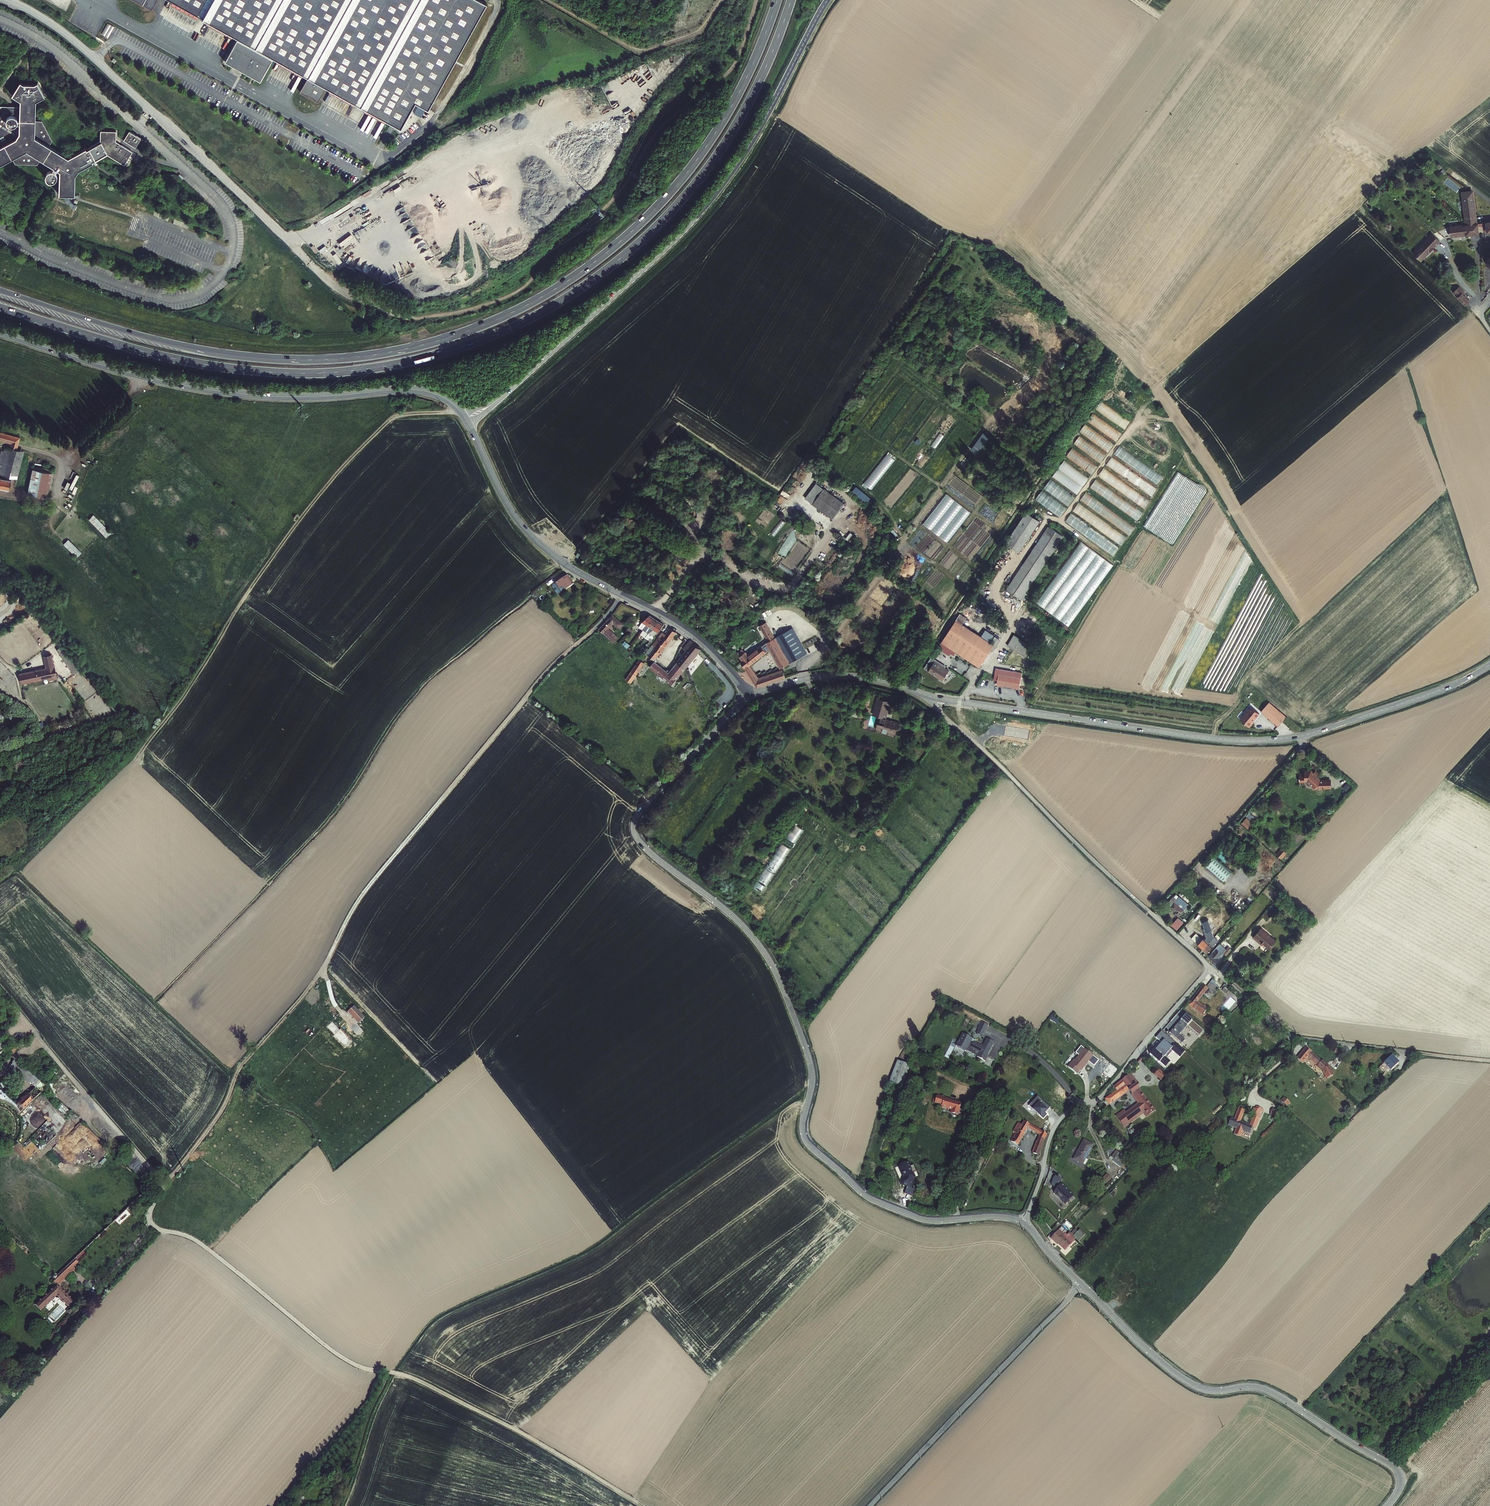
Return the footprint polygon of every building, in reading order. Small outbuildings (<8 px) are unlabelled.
[(150,12),(156,0),(125,0),(150,12)] [(432,94),(477,0),(165,0),(171,3),(169,6),(196,18),(197,15),(207,20),(205,23),(232,36),(233,33),(239,35),(238,37),(237,37),(226,59),(263,77),(274,54),(273,54),(274,52),(279,54),(278,57),(304,70),(306,67),(312,70),(311,71),(309,71),(303,84),(321,93),(328,79),(326,79),(327,77),(333,80),(332,83),(358,96),(360,93),(369,97),(368,100),(390,111),(391,108),(406,115),(419,88),(432,94)] [(12,159),(15,165),(38,164),(40,160),(54,168),(53,171),(51,170),(50,170),(49,171),(47,172),(46,174),(46,175),(46,176),(47,178),(47,179),(49,180),(50,180),(51,181),(53,180),(55,179),(56,178),(56,177),(56,176),(56,174),(56,173),(57,170),(60,171),(60,194),(76,195),(76,175),(79,169),(94,161),(93,159),(94,158),(95,158),(96,159),(107,152),(124,162),(132,148),(115,139),(115,129),(100,128),(100,139),(88,146),(89,147),(87,149),(86,147),(69,158),(49,146),(51,141),(41,121),(35,120),(36,101),(45,97),(38,82),(35,84),(31,84),(24,84),(21,82),(12,95),(21,101),(20,107),(12,107),(1,106),(0,107),(0,165),(12,159)] [(140,134),(129,128),(123,137),(135,144),(140,134)] [(1456,179),(1449,184),(1455,191),(1459,187),(1458,187),(1461,184),(1456,179)] [(1449,226),(1451,237),(1479,234),(1478,223),(1476,223),(1472,190),(1462,191),(1466,224),(1449,226)] [(1433,233),(1413,252),(1421,260),(1440,240),(1433,233)] [(1458,286),(1452,292),(1464,304),(1468,300),(1462,294),(1464,292),(1458,286)] [(1127,427),(1131,420),(1101,402),(1097,408),(1127,427)] [(1094,414),(1089,421),(1107,433),(1111,427),(1102,420),(1094,414)] [(1109,452),(1114,445),(1090,427),(1085,433),(1109,452)] [(980,453),(992,432),(986,428),(973,450),(980,453)] [(14,441),(21,443),(22,436),(0,430),(0,437),(14,441)] [(933,445),(937,447),(945,434),(940,432),(933,445)] [(1079,436),(1074,444),(1102,461),(1107,453),(1079,436)] [(6,476),(13,478),(20,480),(27,449),(20,447),(13,445),(12,451),(6,476)] [(1115,453),(1158,483),(1163,476),(1120,446),(1115,453)] [(1093,473),(1098,466),(1073,448),(1068,455),(1093,473)] [(0,465),(0,485),(11,488),(13,478),(6,476),(12,451),(8,450),(4,449),(0,465)] [(888,453),(864,482),(872,489),(896,459),(888,453)] [(1153,495),(1158,488),(1112,457),(1107,464),(1153,495)] [(50,497),(55,472),(36,468),(31,493),(50,497)] [(1140,496),(1142,493),(1104,468),(1099,475),(1146,506),(1150,500),(1145,497),(1144,498),(1140,496)] [(1075,497),(1051,479),(1045,487),(1069,505),(1075,497)] [(1096,479),(1091,486),(1097,490),(1102,482),(1096,479)] [(805,499),(813,504),(824,489),(816,483),(805,499)] [(1102,484),(1098,490),(1136,516),(1136,517),(1138,518),(1141,514),(1130,506),(1131,503),(1102,484)] [(871,498),(856,487),(852,492),(866,504),(871,498)] [(844,504),(824,489),(813,504),(833,519),(844,504)] [(1037,498),(1061,516),(1067,508),(1043,490),(1037,498)] [(1100,512),(1105,504),(1086,492),(1081,500),(1100,512)] [(947,493),(924,523),(949,542),(972,511),(947,493)] [(1079,502),(1074,511),(1079,513),(1083,505),(1079,502)] [(1102,527),(1106,520),(1083,507),(1079,515),(1102,527)] [(1005,543),(1019,552),(1040,520),(1026,511),(1005,543)] [(94,514),(89,519),(107,537),(112,531),(94,514)] [(1071,514),(1066,521),(1101,545),(1102,544),(1098,541),(1103,535),(1071,514)] [(1063,535),(1049,525),(1007,588),(1009,589),(1021,598),(1022,599),(1026,592),(1063,535)] [(64,544),(78,557),(83,551),(69,539),(64,544)] [(1071,625),(1113,562),(1080,540),(1038,603),(1071,625)] [(568,589),(579,581),(574,573),(564,579),(562,580),(563,583),(568,589)] [(960,613),(956,620),(962,624),(967,617),(960,613)] [(622,624),(623,623),(614,615),(610,620),(614,624),(618,628),(622,624)] [(653,618),(649,616),(641,623),(637,629),(641,633),(644,630),(648,626),(653,618)] [(656,620),(653,618),(648,626),(644,630),(641,633),(640,634),(645,639),(646,638),(648,635),(653,630),(658,621),(656,620)] [(761,623),(767,633),(773,630),(767,620),(761,623)] [(960,654),(979,666),(994,644),(989,641),(962,624),(956,620),(941,643),(960,654)] [(664,625),(658,621),(653,630),(648,635),(646,638),(652,643),(654,640),(655,636),(659,633),(664,625)] [(618,639),(609,631),(612,627),(607,623),(606,624),(600,631),(614,643),(618,639)] [(679,631),(673,626),(671,629),(666,635),(663,633),(646,654),(654,661),(676,634),(679,631)] [(770,639),(768,640),(782,666),(786,663),(790,661),(782,646),(776,636),(773,630),(767,633),(770,639)] [(1014,634),(1007,645),(1026,657),(1033,646),(1014,634)] [(989,641),(994,644),(998,637),(994,635),(989,641)] [(787,643),(782,646),(790,661),(799,657),(806,653),(798,638),(787,643)] [(669,673),(655,662),(651,668),(672,685),(701,651),(690,642),(683,650),(686,653),(669,673)] [(768,650),(763,643),(748,654),(745,650),(741,654),(744,658),(742,659),(747,667),(752,665),(751,663),(768,650)] [(960,654),(941,643),(938,647),(949,654),(950,652),(954,654),(955,653),(959,656),(960,654)] [(19,673),(21,683),(56,676),(52,654),(43,656),(46,668),(19,673)] [(924,668),(929,671),(935,661),(945,668),(946,666),(931,657),(924,668)] [(644,664),(640,660),(640,661),(630,673),(635,677),(639,671),(644,664)] [(945,668),(935,661),(929,671),(943,680),(949,670),(945,668)] [(998,680),(997,685),(1021,688),(1023,671),(996,668),(994,679),(998,680)] [(754,669),(750,671),(752,674),(759,685),(786,676),(785,673),(784,670),(759,676),(754,669)] [(635,677),(630,673),(625,680),(631,683),(635,677)] [(895,704),(890,702),(883,701),(876,728),(883,730),(882,733),(886,734),(887,731),(896,733),(898,722),(890,720),(895,704)] [(1269,701),(1260,711),(1278,726),(1286,716),(1269,701)] [(1256,717),(1259,714),(1251,706),(1249,709),(1249,708),(1245,713),(1240,719),(1249,727),(1253,722),(1252,721),(1255,717),(1256,717)] [(1327,779),(1323,776),(1320,773),(1318,771),(1312,771),(1312,775),(1307,775),(1307,781),(1312,781),(1312,780),(1315,780),(1320,785),(1320,786),(1322,788),(1325,788),(1327,785),(1329,787),(1338,787),(1338,779),(1327,779)] [(804,816),(809,809),(804,805),(799,812),(804,816)] [(1246,817),(1242,823),(1249,827),(1253,822),(1246,817)] [(754,886),(764,892),(804,829),(794,822),(754,886)] [(1225,881),(1234,870),(1215,854),(1206,864),(1225,881)] [(1177,897),(1174,899),(1177,902),(1179,900),(1187,907),(1186,907),(1188,909),(1189,907),(1177,897)] [(1168,906),(1171,908),(1175,912),(1174,913),(1179,918),(1188,909),(1186,907),(1187,907),(1179,900),(1177,902),(1174,899),(1168,906)] [(1277,944),(1261,930),(1253,939),(1257,943),(1258,942),(1269,952),(1277,944)] [(1194,944),(1200,938),(1197,935),(1191,941),(1194,944)] [(1203,940),(1200,938),(1194,944),(1203,951),(1209,944),(1210,945),(1213,942),(1208,938),(1210,936),(1208,935),(1203,940)] [(1209,944),(1203,951),(1208,955),(1218,943),(1214,939),(1213,940),(1214,941),(1213,942),(1210,945),(1209,944)] [(1224,955),(1217,949),(1210,958),(1216,963),(1224,955)] [(1227,958),(1232,952),(1229,949),(1224,955),(1227,958)] [(1204,983),(1194,996),(1198,999),(1206,990),(1208,987),(1204,983)] [(1197,1000),(1198,999),(1194,996),(1191,999),(1189,1002),(1194,1006),(1200,1010),(1203,1006),(1197,1000)] [(978,1027),(984,1030),(988,1022),(982,1019),(978,1027)] [(974,1033),(964,1028),(958,1040),(968,1045),(970,1040),(973,1042),(974,1039),(972,1038),(974,1033)] [(986,1059),(989,1053),(988,1053),(994,1039),(987,1036),(983,1043),(974,1039),(973,1042),(972,1044),(980,1049),(980,1050),(977,1054),(986,1059)] [(18,1039),(8,1051),(13,1056),(25,1045),(18,1039)] [(6,1061),(36,1088),(18,1105),(9,1097),(3,1103),(6,1104),(11,1106),(16,1110),(19,1114),(25,1109),(28,1112),(40,1102),(36,1098),(38,1096),(41,1099),(51,1090),(13,1056),(8,1051),(7,1051),(1,1042),(0,1043),(0,1057),(1,1056),(6,1061)] [(1306,1048),(1301,1054),(1297,1058),(1303,1063),(1306,1058),(1309,1056),(1310,1057),(1309,1057),(1318,1065),(1321,1067),(1324,1063),(1321,1060),(1313,1053),(1312,1054),(1311,1053),(1311,1052),(1306,1048)] [(1078,1074),(1081,1070),(1094,1055),(1086,1049),(1076,1061),(1075,1059),(1072,1063),(1069,1066),(1078,1074)] [(1398,1064),(1397,1062),(1391,1056),(1384,1063),(1384,1064),(1389,1069),(1391,1071),(1398,1064)] [(888,1082),(901,1086),(906,1064),(893,1061),(888,1082)] [(1160,1078),(1160,1077),(1164,1073),(1158,1067),(1153,1072),(1160,1078)] [(1128,1073),(1123,1078),(1114,1086),(1117,1090),(1106,1097),(1109,1102),(1129,1090),(1136,1085),(1135,1083),(1137,1082),(1131,1072),(1128,1073)] [(1129,1090),(1132,1093),(1139,1089),(1136,1085),(1129,1090)] [(1,1103),(3,1103),(9,1097),(0,1088),(0,1103),(1,1103)] [(1122,1126),(1124,1124),(1142,1113),(1144,1117),(1153,1111),(1139,1089),(1132,1093),(1138,1104),(1125,1111),(1123,1109),(1115,1113),(1116,1114),(1115,1115),(1122,1126)] [(937,1095),(935,1103),(943,1105),(942,1107),(953,1110),(952,1114),(958,1115),(962,1103),(951,1100),(951,1099),(937,1095)] [(1237,1129),(1235,1136),(1242,1137),(1244,1131),(1251,1134),(1253,1127),(1256,1128),(1262,1111),(1263,1109),(1255,1106),(1254,1109),(1253,1113),(1252,1113),(1249,1124),(1239,1121),(1242,1110),(1236,1108),(1233,1120),(1229,1119),(1227,1126),(1237,1129)] [(1271,1115),(1279,1117),(1281,1112),(1272,1109),(1271,1115)] [(1012,1140),(1015,1142),(1019,1144),(1027,1128),(1040,1135),(1034,1152),(1039,1155),(1047,1133),(1025,1121),(1022,1125),(1019,1123),(1014,1131),(1016,1133),(1012,1140)] [(1087,1139),(1076,1157),(1084,1162),(1095,1144),(1087,1139)] [(1119,1156),(1114,1162),(1125,1171),(1130,1166),(1119,1156)] [(1107,1173),(1103,1178),(1107,1182),(1112,1177),(1107,1173)] [(1066,1203),(1073,1196),(1060,1183),(1061,1181),(1056,1176),(1053,1179),(1051,1186),(1056,1190),(1054,1193),(1066,1203)] [(1068,1233),(1064,1238),(1061,1235),(1063,1233),(1058,1229),(1050,1238),(1063,1250),(1073,1238),(1068,1233)] [(1080,1240),(1086,1234),(1080,1229),(1074,1235),(1080,1240)] [(60,1296),(72,1308),(77,1302),(60,1284),(38,1305),(44,1311),(60,1296)]
